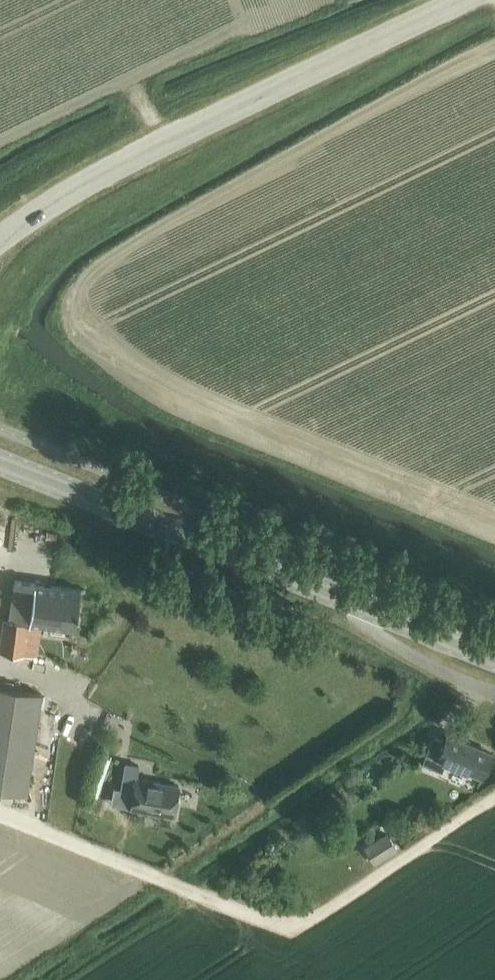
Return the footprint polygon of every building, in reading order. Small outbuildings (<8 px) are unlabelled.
[(79,590),(13,580),(7,619),(3,619),(0,637),(0,651),(23,654),(27,627),(24,626),(24,621),(73,628),(79,590)] [(26,792),(41,693),(0,687),(0,788),(26,792)] [(481,777),(491,753),(444,734),(442,740),(432,736),(419,768),(438,776),(444,762),(481,777)] [(125,764),(120,789),(133,791),(130,808),(172,816),(178,786),(136,778),(138,766),(125,764)] [(385,833),(364,846),(374,862),(395,848),(385,833)]
